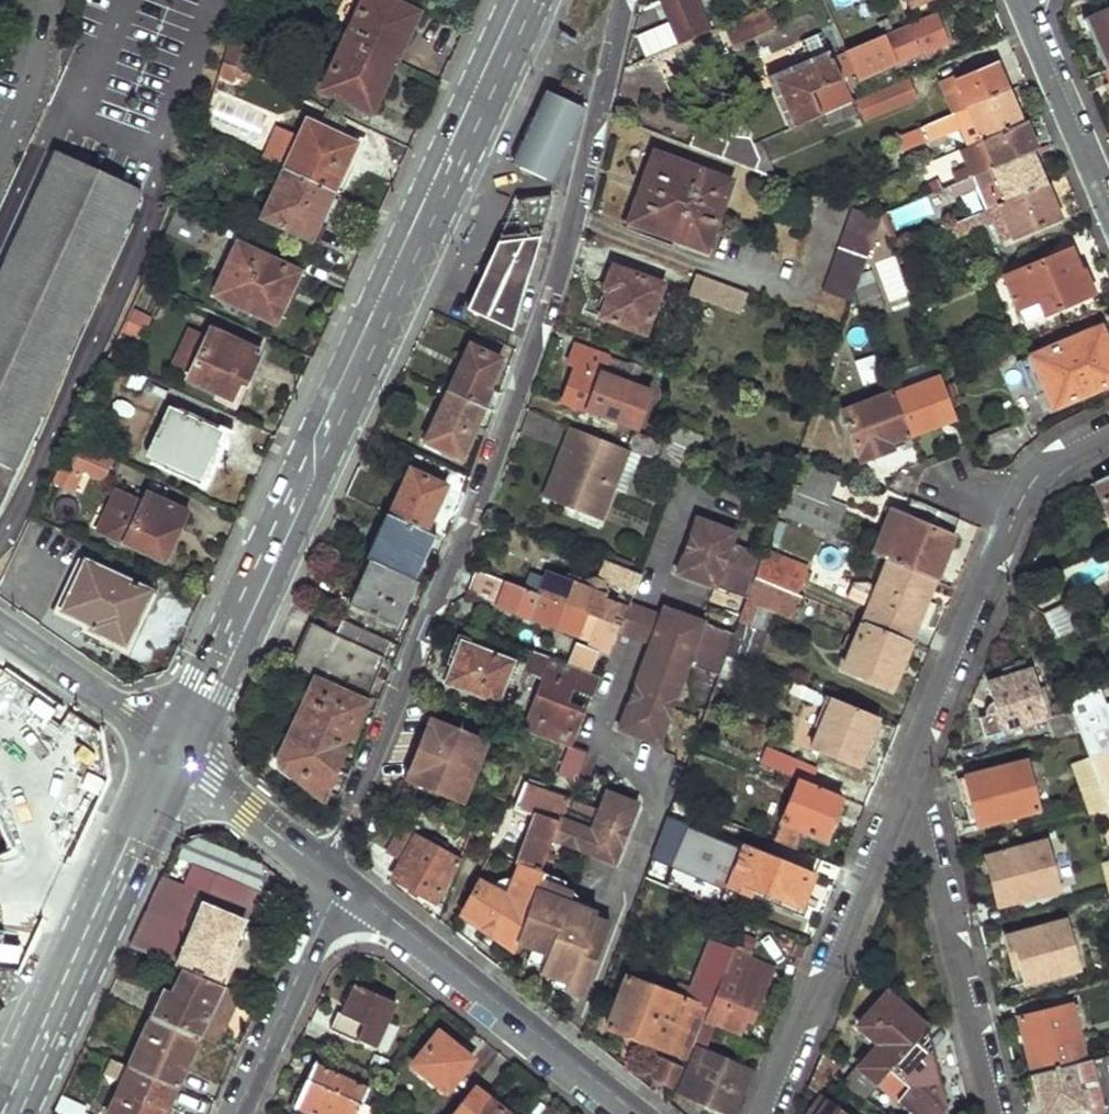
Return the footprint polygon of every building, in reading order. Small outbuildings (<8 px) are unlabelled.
[(395,61),(417,12),(392,0),(363,0),(345,38),(395,61)] [(700,0),(660,0),(678,44),(712,29),(700,0)] [(766,7),(740,18),(745,30),(754,26),(758,35),(775,28),(766,7)] [(1108,68),(1108,8),(1084,18),(1105,69),(1108,68)] [(860,79),(945,41),(935,14),(881,36),(856,47),(847,51),(860,79)] [(745,30),(740,18),(726,24),(734,45),(758,35),(754,26),(745,30)] [(892,29),(888,19),(868,27),(869,30),(853,36),(856,47),(881,36),(879,34),(892,29)] [(831,56),(821,33),(801,42),(811,65),(831,56)] [(322,87),(371,111),(395,61),(345,38),(322,87)] [(222,77),(243,79),(247,43),(226,41),(222,77)] [(811,93),(841,81),(831,57),(831,56),(811,65),(774,81),(794,127),(820,116),(811,93)] [(969,108),(1009,91),(997,62),(957,79),(956,76),(941,81),(955,114),(969,108)] [(915,95),(907,79),(869,96),(875,111),(915,95)] [(820,116),(851,103),(841,81),(811,93),(820,116)] [(984,140),(1023,123),(1009,91),(969,108),(955,114),(961,126),(969,146),(984,140)] [(547,181),(581,110),(547,94),(515,166),(547,181)] [(741,123),(723,108),(702,117),(696,130),(724,141),(728,134),(749,138),(741,123)] [(961,126),(955,114),(904,135),(909,147),(961,126)] [(286,167),(336,190),(359,139),(308,116),(300,134),(280,124),(265,157),(286,167)] [(1034,152),(1035,152),(1023,123),(984,140),(995,167),(1034,152)] [(727,142),(724,141),(696,130),(690,147),(721,159),(727,142)] [(761,160),(749,138),(728,134),(724,141),(727,142),(721,159),(756,172),(761,160)] [(44,413),(40,410),(143,185),(135,181),(143,160),(104,143),(93,164),(59,148),(0,273),(0,511),(44,413)] [(1006,201),(1047,185),(1034,152),(995,167),(973,176),(977,187),(985,209),(1006,201)] [(706,249),(732,181),(654,153),(631,222),(706,249)] [(261,219),(310,243),(336,190),(286,167),(261,219)] [(944,190),(973,176),(970,167),(940,179),(944,190)] [(977,187),(973,176),(944,190),(948,200),(977,187)] [(1060,219),(1047,185),(1006,201),(985,209),(951,225),(956,236),(992,223),(1000,241),(1012,236),(1013,238),(1060,219)] [(512,330),(552,198),(519,201),(523,241),(499,244),(502,279),(480,281),(467,309),(512,330)] [(523,241),(519,201),(499,244),(523,241)] [(174,229),(205,243),(216,220),(185,206),(174,229)] [(852,302),(881,220),(851,208),(823,291),(852,302)] [(216,289),(277,318),(300,269),(239,241),(216,289)] [(502,279),(499,244),(480,281),(502,279)] [(1046,315),(1093,295),(1083,273),(1074,277),(1064,253),(1005,276),(1020,310),(1041,303),(1046,315)] [(646,333),(664,285),(614,266),(596,314),(646,333)] [(741,312),(748,292),(701,274),(693,294),(741,312)] [(864,312),(884,304),(877,285),(857,291),(864,312)] [(130,307),(119,332),(141,342),(152,317),(130,307)] [(190,376),(238,398),(262,349),(213,327),(190,376)] [(1108,384),(1108,348),(1100,327),(1031,355),(1053,408),(1108,384)] [(488,386),(499,360),(470,345),(449,390),(484,406),(492,389),(488,386)] [(620,423),(634,387),(602,374),(608,358),(587,350),(581,366),(577,364),(563,401),(620,423)] [(640,370),(608,358),(602,374),(634,387),(640,370)] [(910,436),(956,419),(940,375),(894,392),(910,436)] [(461,457),(484,406),(449,390),(425,440),(461,457)] [(881,447),(910,436),(894,392),(842,411),(861,461),(882,453),(881,447)] [(152,456),(201,480),(224,430),(175,407),(152,456)] [(643,455),(629,450),(572,428),(566,445),(570,448),(552,500),(602,520),(614,487),(628,492),(643,455)] [(679,470),(686,452),(635,433),(629,450),(643,455),(679,470)] [(828,504),(838,477),(808,464),(797,491),(828,504)] [(425,531),(445,486),(410,470),(390,515),(425,531)] [(1095,481),(1108,512),(1108,474),(1095,481)] [(831,537),(841,509),(828,504),(797,491),(786,487),(776,514),(831,537)] [(113,518),(105,534),(164,560),(187,512),(148,494),(144,501),(116,489),(109,508),(113,518)] [(936,579),(960,519),(910,498),(886,558),(888,560),(936,579)] [(113,518),(109,508),(99,531),(105,534),(113,518)] [(434,535),(425,531),(390,515),(370,560),(417,582),(417,580),(406,574),(417,550),(426,553),(434,535)] [(735,530),(696,515),(673,574),(746,601),(754,576),(762,555),(763,552),(731,540),(735,530)] [(799,594),(806,574),(762,555),(754,576),(799,594)] [(90,625),(127,641),(150,589),(75,556),(58,593),(67,598),(62,605),(93,619),(90,625)] [(396,627),(417,582),(370,560),(349,606),(396,627)] [(911,640),(936,579),(888,560),(864,621),(865,621),(911,640)] [(634,594),(641,577),(603,561),(598,574),(626,586),(625,590),(634,594)] [(617,635),(620,628),(523,587),(477,569),(466,591),(588,641),(585,648),(608,657),(617,635)] [(620,628),(627,610),(603,600),(605,594),(603,583),(594,580),(587,583),(582,580),(579,586),(549,574),(546,580),(529,574),(523,587),(620,628)] [(794,621),(804,596),(799,594),(754,576),(746,601),(794,621)] [(1057,641),(1083,629),(1070,601),(1044,613),(1057,641)] [(620,628),(617,635),(649,648),(660,617),(630,605),(627,610),(620,628)] [(733,637),(663,610),(660,617),(649,648),(617,731),(658,748),(689,669),(718,679),(727,654),(733,637)] [(326,805),(392,642),(343,619),(336,634),(313,623),(307,634),(291,668),(316,679),(283,752),(292,757),(286,770),(299,783),(298,789),(321,801),(322,803),(326,805)] [(892,687),(911,640),(865,621),(857,639),(849,636),(844,647),(851,651),(846,668),(892,687)] [(755,666),(768,634),(738,622),(738,624),(733,637),(727,654),(750,664),(755,666)] [(460,667),(468,645),(462,642),(453,665),(460,667)] [(499,702),(513,661),(468,645),(460,667),(453,665),(447,682),(499,702)] [(608,657),(585,648),(577,668),(599,677),(608,657)] [(577,668),(533,651),(526,669),(545,678),(530,720),(560,733),(556,743),(568,747),(570,748),(574,738),(571,736),(580,713),(560,705),(566,687),(591,698),(599,677),(577,668)] [(740,687),(750,664),(727,654),(718,679),(740,687)] [(986,736),(1048,718),(1034,670),(987,684),(987,694),(984,697),(981,701),(982,706),(977,707),(986,736)] [(859,767),(881,717),(797,683),(793,693),(819,704),(825,702),(831,704),(814,749),(859,767)] [(1108,750),(1108,719),(1097,690),(1069,703),(1073,710),(1081,730),(1092,757),(1108,750)] [(799,712),(784,740),(801,748),(821,709),(797,696),(791,707),(799,712)] [(1053,738),(1081,730),(1073,710),(1048,718),(1053,738)] [(443,720),(432,715),(407,779),(418,783),(443,720)] [(489,737),(443,720),(418,783),(464,801),(489,737)] [(570,748),(568,747),(556,781),(573,788),(586,754),(570,748)] [(1092,757),(1108,797),(1108,750),(1092,757)] [(804,781),(809,766),(784,755),(778,770),(779,770),(792,776),(800,779),(804,781)] [(1108,806),(1108,797),(1092,757),(1074,764),(1092,810),(1095,809),(1108,806)] [(980,822),(1041,806),(1027,760),(968,776),(980,822)] [(790,782),(792,776),(779,770),(776,782),(780,784),(783,779),(790,782)] [(559,821),(568,799),(544,789),(546,784),(530,777),(528,782),(524,782),(515,805),(535,813),(517,862),(521,864),(541,871),(559,821)] [(825,839),(844,797),(804,781),(800,779),(784,822),(825,839)] [(596,810),(571,800),(557,837),(612,860),(633,805),(603,794),(596,810)] [(1108,845),(1108,806),(1095,809),(1107,845),(1108,845)] [(802,907),(815,874),(745,845),(743,849),(667,818),(645,877),(720,907),(729,886),(753,895),(756,888),(802,907)] [(434,902),(458,860),(446,853),(450,846),(435,837),(430,845),(403,829),(391,850),(404,860),(395,878),(434,902)] [(1000,904),(1060,887),(1048,840),(988,855),(1000,904)] [(542,874),(542,872),(541,871),(521,864),(509,898),(500,892),(503,889),(496,885),(493,889),(481,881),(464,910),(517,946),(521,935),(542,874)] [(573,886),(542,874),(521,935),(517,946),(515,950),(532,956),(527,969),(543,975),(542,981),(564,990),(562,996),(574,1001),(605,915),(596,913),(599,905),(571,894),(573,886)] [(245,923),(159,884),(131,945),(182,969),(217,985),(245,923)] [(605,915),(574,1001),(582,1004),(612,918),(605,915)] [(1025,982),(1077,968),(1065,921),(1007,936),(1015,968),(1022,966),(1025,982)] [(733,952),(733,951),(711,942),(687,999),(706,1007),(710,1008),(714,999),(726,969),(733,952)] [(716,1024),(740,1035),(748,1017),(754,1019),(760,1004),(754,1002),(762,984),(768,987),(774,969),(733,952),(726,969),(739,974),(726,1004),(714,999),(710,1008),(705,1020),(716,1024)] [(217,985),(182,969),(167,1001),(157,997),(149,1015),(152,1017),(199,1038),(215,1045),(237,994),(217,985)] [(686,1056),(706,1007),(687,999),(628,977),(609,1028),(686,1056)] [(394,1003),(356,984),(343,1012),(338,1010),(329,1028),(357,1042),(359,1039),(373,1046),(394,1003)] [(768,987),(762,984),(754,1002),(760,1004),(768,987)] [(919,1042),(931,1030),(888,992),(858,1024),(878,1042),(858,1066),(860,1067),(878,1084),(890,1071),(919,1042)] [(1034,1074),(1085,1060),(1070,1004),(1020,1017),(1034,1074)] [(130,1066),(176,1088),(199,1038),(152,1017),(130,1066)] [(716,1024),(705,1020),(695,1045),(699,1048),(681,1092),(730,1113),(735,1113),(753,1069),(706,1050),(716,1024)] [(471,1058),(439,1032),(413,1064),(445,1090),(471,1058)] [(919,1042),(890,1071),(911,1089),(900,1103),(913,1113),(942,1113),(947,1108),(933,1055),(919,1042)] [(833,1076),(841,1063),(825,1048),(818,1066),(828,1073),(833,1076)] [(361,1087),(368,1069),(339,1056),(331,1073),(315,1065),(296,1107),(312,1113),(358,1113),(369,1091),(361,1087)] [(1091,1059),(1085,1060),(1034,1074),(1044,1113),(1050,1113),(1083,1107),(1085,1113),(1090,1113),(1102,1111),(1091,1059)] [(176,1088),(130,1066),(108,1113),(164,1113),(176,1088)] [(816,1089),(828,1073),(818,1066),(810,1086),(816,1089)] [(876,1086),(878,1084),(860,1067),(845,1085),(864,1098),(876,1086)] [(1104,1107),(1108,1107),(1108,1068),(1097,1070),(1104,1107)] [(900,1103),(911,1089),(890,1071),(878,1084),(876,1086),(898,1106),(900,1103)] [(821,1093),(807,1113),(850,1113),(821,1093)] [(488,1096),(474,1113),(510,1113),(488,1096)]
